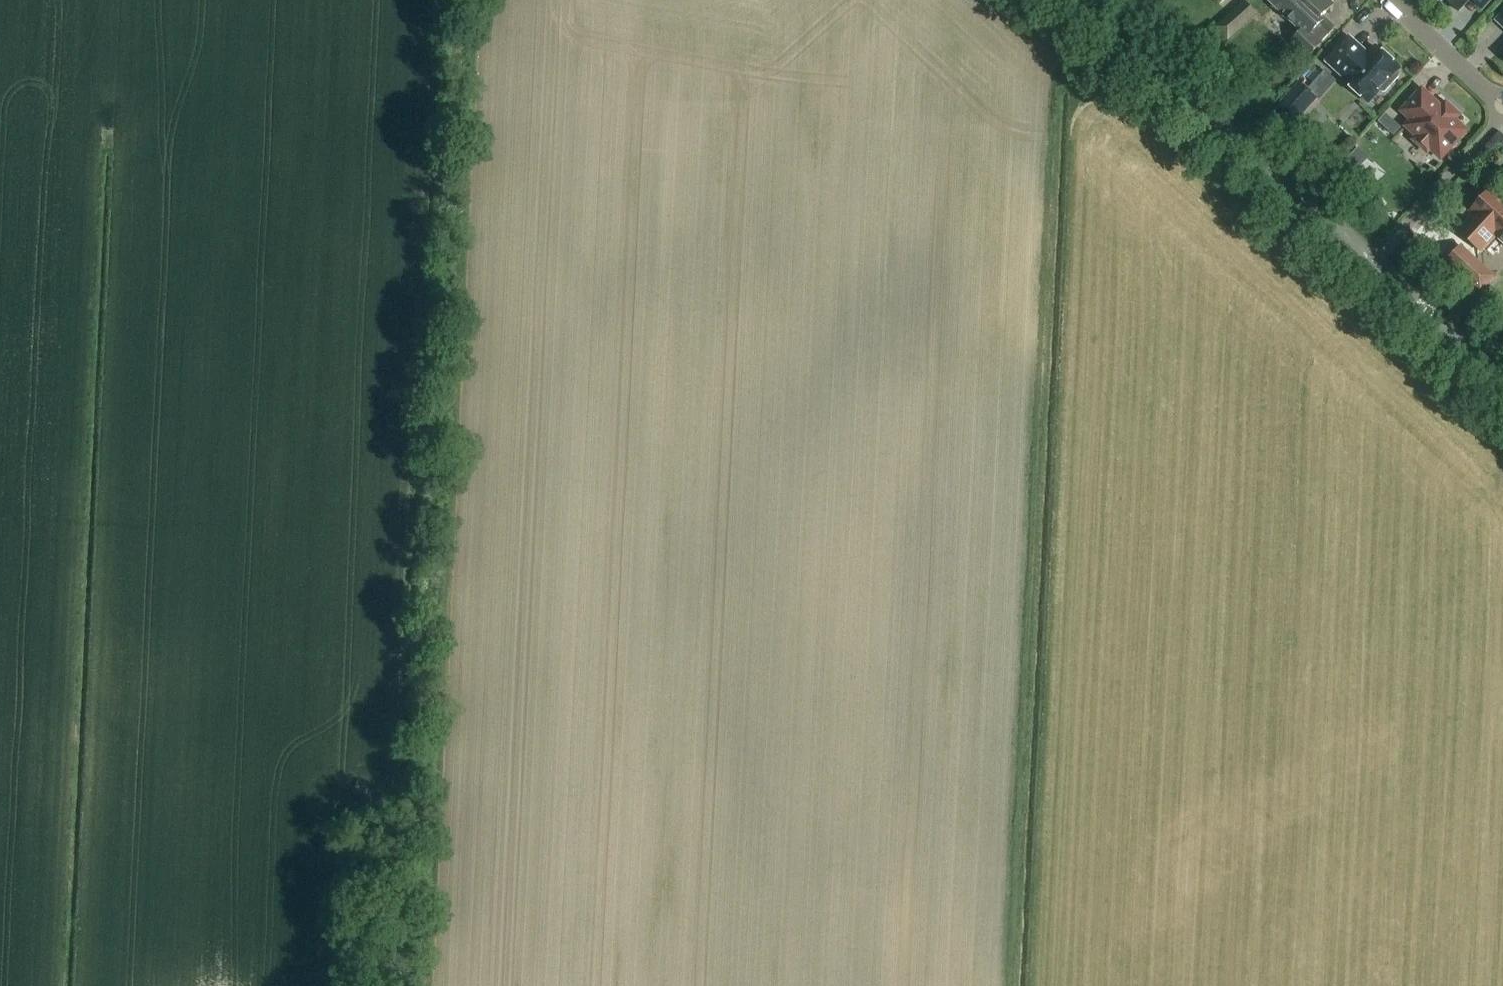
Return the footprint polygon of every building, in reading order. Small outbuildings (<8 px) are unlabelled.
[(1215,27),(1228,41),(1258,14),(1246,0),(1245,0),(1215,27)] [(1270,3),(1302,32),(1292,43),(1309,58),(1334,32),(1321,20),(1334,6),(1328,0),(1273,0),(1270,3)] [(1442,3),(1447,2),(1458,12),(1469,0),(1439,0),(1442,3)] [(1481,11),(1491,0),(1470,0),(1481,11)] [(1369,58),(1349,41),(1330,64),(1349,81),(1347,84),(1369,103),(1380,91),(1385,95),(1386,94),(1392,87),(1392,84),(1389,81),(1399,69),(1377,49),(1369,58)] [(1300,82),(1279,104),(1297,122),(1318,99),(1300,82)] [(1441,159),(1467,132),(1453,120),(1456,117),(1447,108),(1444,111),(1423,92),(1403,113),(1413,122),(1407,128),(1418,138),(1415,142),(1428,153),(1431,150),(1441,159)] [(1493,191),(1473,214),(1476,216),(1461,233),(1482,252),(1497,235),(1502,241),(1502,200),(1493,191)] [(1496,277),(1461,245),(1446,262),(1481,294),(1496,277)]
